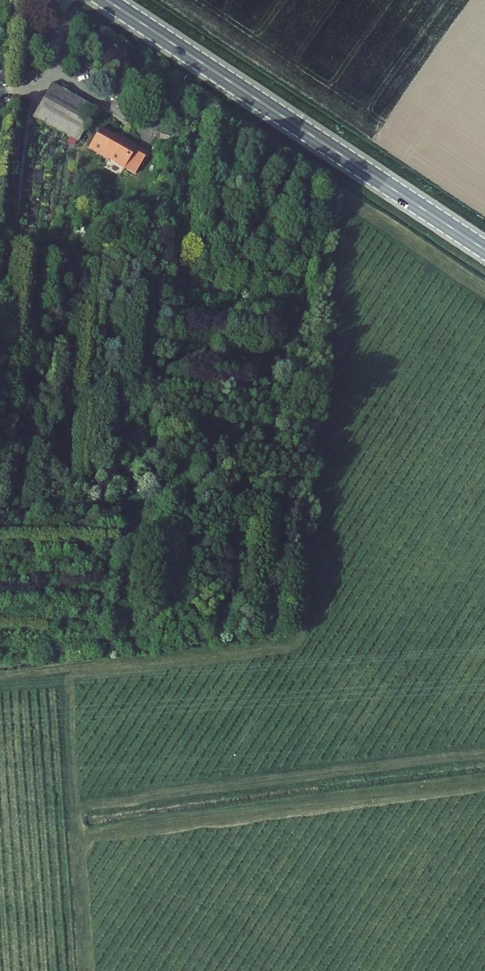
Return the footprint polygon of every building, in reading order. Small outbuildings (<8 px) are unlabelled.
[(77,95),(56,81),(34,113),(77,141),(98,110),(77,95)] [(120,142),(100,129),(88,147),(123,169),(137,147),(123,138),(120,142)]
